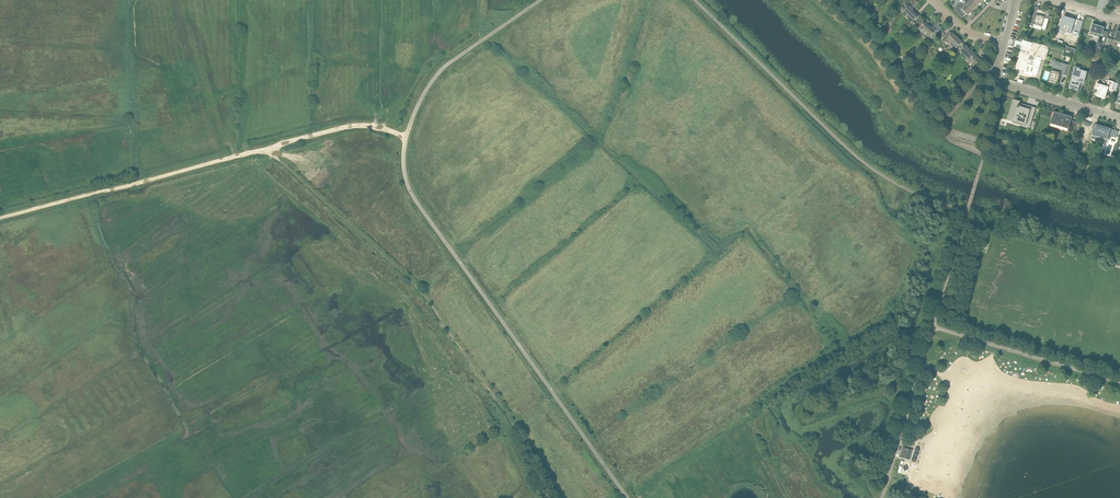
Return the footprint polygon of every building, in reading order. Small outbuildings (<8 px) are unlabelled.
[(917,23),(921,19),(919,18),(921,16),(913,9),(919,2),(916,0),(910,6),(909,6),(906,3),(900,9),(904,12),(904,11),(914,20),(912,22),(915,25),(917,23)] [(972,10),(977,5),(972,0),(965,0),(963,1),(966,3),(972,10)] [(967,15),(972,10),(966,3),(963,6),(960,2),(957,6),(953,9),(962,18),(966,14),(967,15)] [(1051,11),(1044,9),(1043,10),(1035,8),(1035,6),(1029,25),(1033,26),(1034,24),(1042,27),(1041,29),(1046,30),(1049,19),(1048,19),(1051,11)] [(1061,25),(1059,30),(1064,32),(1064,33),(1065,33),(1065,32),(1079,36),(1083,23),(1075,21),(1075,20),(1068,18),(1069,17),(1068,17),(1064,16),(1061,25)] [(935,29),(941,23),(938,20),(932,26),(924,19),(922,21),(921,19),(917,23),(918,23),(916,26),(919,29),(919,28),(923,32),(924,30),(930,35),(928,37),(932,40),(937,34),(935,33),(937,31),(935,29)] [(1093,24),(1090,34),(1099,37),(1098,41),(1101,42),(1100,47),(1096,46),(1094,54),(1100,56),(1107,32),(1104,31),(1105,27),(1100,26),(1097,25),(1093,24)] [(956,51),(963,44),(949,31),(944,37),(946,38),(944,41),(948,45),(950,42),(954,45),(952,47),(956,51)] [(1110,39),(1107,38),(1104,48),(1105,48),(1108,49),(1108,47),(1116,49),(1117,46),(1118,42),(1119,43),(1119,32),(1117,31),(1114,41),(1110,39)] [(942,32),(937,39),(939,41),(945,35),(942,32)] [(1046,46),(1033,43),(1031,52),(1043,55),(1046,46)] [(971,67),(973,69),(981,60),(971,51),(973,50),(970,47),(969,49),(963,44),(956,51),(955,52),(957,54),(960,51),(974,64),(971,67)] [(1037,75),(1042,58),(1036,56),(1033,65),(1027,64),(1028,61),(1023,59),(1020,69),(1024,71),(1024,73),(1032,75),(1033,74),(1037,75)] [(1055,61),(1052,70),(1048,82),(1057,85),(1060,73),(1064,75),(1067,65),(1055,61)] [(1072,77),(1073,77),(1069,88),(1078,91),(1080,82),(1084,83),(1087,72),(1076,69),(1077,65),(1076,65),(1072,77)] [(1098,89),(1096,96),(1105,99),(1108,88),(1112,90),(1114,82),(1108,80),(1106,86),(1097,83),(1095,89),(1098,89)] [(1013,119),(1014,120),(1014,122),(1026,125),(1027,122),(1031,124),(1035,108),(1027,106),(1026,105),(1025,105),(1024,105),(1024,106),(1023,106),(1023,107),(1019,105),(1020,103),(1020,102),(1020,101),(1015,100),(1013,99),(1013,100),(1014,100),(1009,115),(1010,115),(1010,116),(1010,117),(1011,117),(1011,118),(1012,119),(1013,119)] [(1077,122),(1071,120),(1072,117),(1054,112),(1051,123),(1068,129),(1067,131),(1073,133),(1077,122)] [(1092,134),(1091,139),(1104,143),(1106,139),(1108,139),(1110,140),(1111,136),(1116,138),(1118,131),(1111,129),(1095,124),(1092,134)] [(899,457),(909,460),(912,450),(904,447),(902,446),(902,447),(899,457)]
